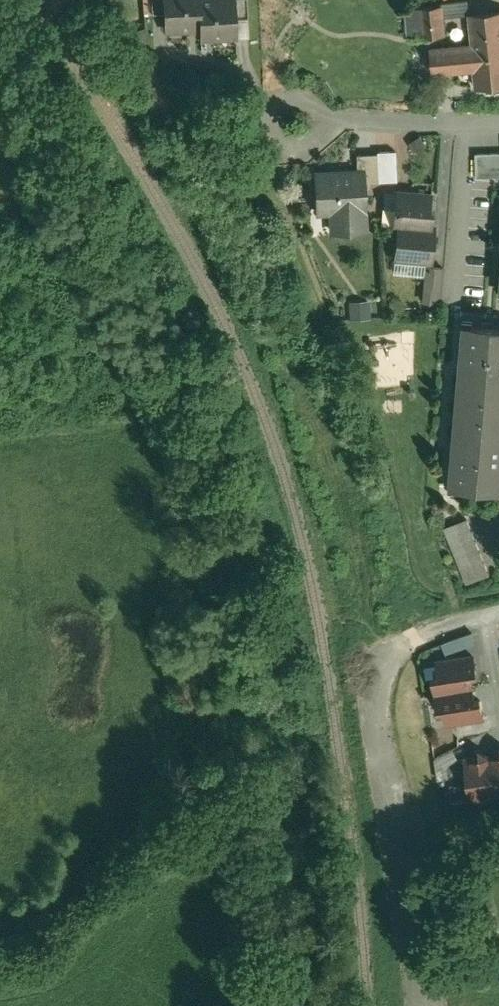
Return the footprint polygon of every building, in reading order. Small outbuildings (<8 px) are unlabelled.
[(163,14),(162,0),(148,0),(149,15),(163,14)] [(163,14),(164,36),(199,34),(198,0),(162,0),(163,14)] [(199,34),(199,41),(237,40),(236,17),(235,0),(198,0),(199,34)] [(236,17),(247,17),(246,0),(235,0),(236,17)] [(467,16),(467,13),(465,0),(440,3),(440,6),(441,19),(467,16)] [(441,19),(440,6),(404,10),(408,42),(444,38),(441,19)] [(467,13),(467,16),(470,43),(429,47),(432,77),(473,73),(475,90),(498,87),(498,10),(467,13)] [(375,154),(375,182),(394,182),(393,150),(375,150),(375,154)] [(473,151),(473,176),(498,175),(498,151),(473,151)] [(363,167),(364,183),(375,182),(375,154),(354,154),(354,168),(363,167)] [(354,168),(312,169),(313,215),(325,215),(326,233),(365,232),(364,183),(363,167),(354,168)] [(431,221),(432,190),(393,189),(391,225),(394,226),(392,263),(422,265),(432,265),(434,221),(431,221)] [(432,265),(422,265),(420,302),(438,303),(439,266),(432,265)] [(333,309),(334,324),(379,320),(378,305),(333,309)] [(462,321),(449,490),(498,493),(498,324),(462,321)] [(490,580),(466,520),(441,529),(466,590),(490,580)] [(479,675),(475,651),(436,656),(438,667),(431,668),(438,717),(445,717),(446,727),(485,721),(481,693),(476,694),(473,676),(479,675)] [(494,751),(487,752),(477,745),(471,754),(463,755),(470,807),(498,803),(498,743),(494,751)] [(457,759),(451,749),(433,759),(436,783),(446,781),(444,767),(457,759)]
